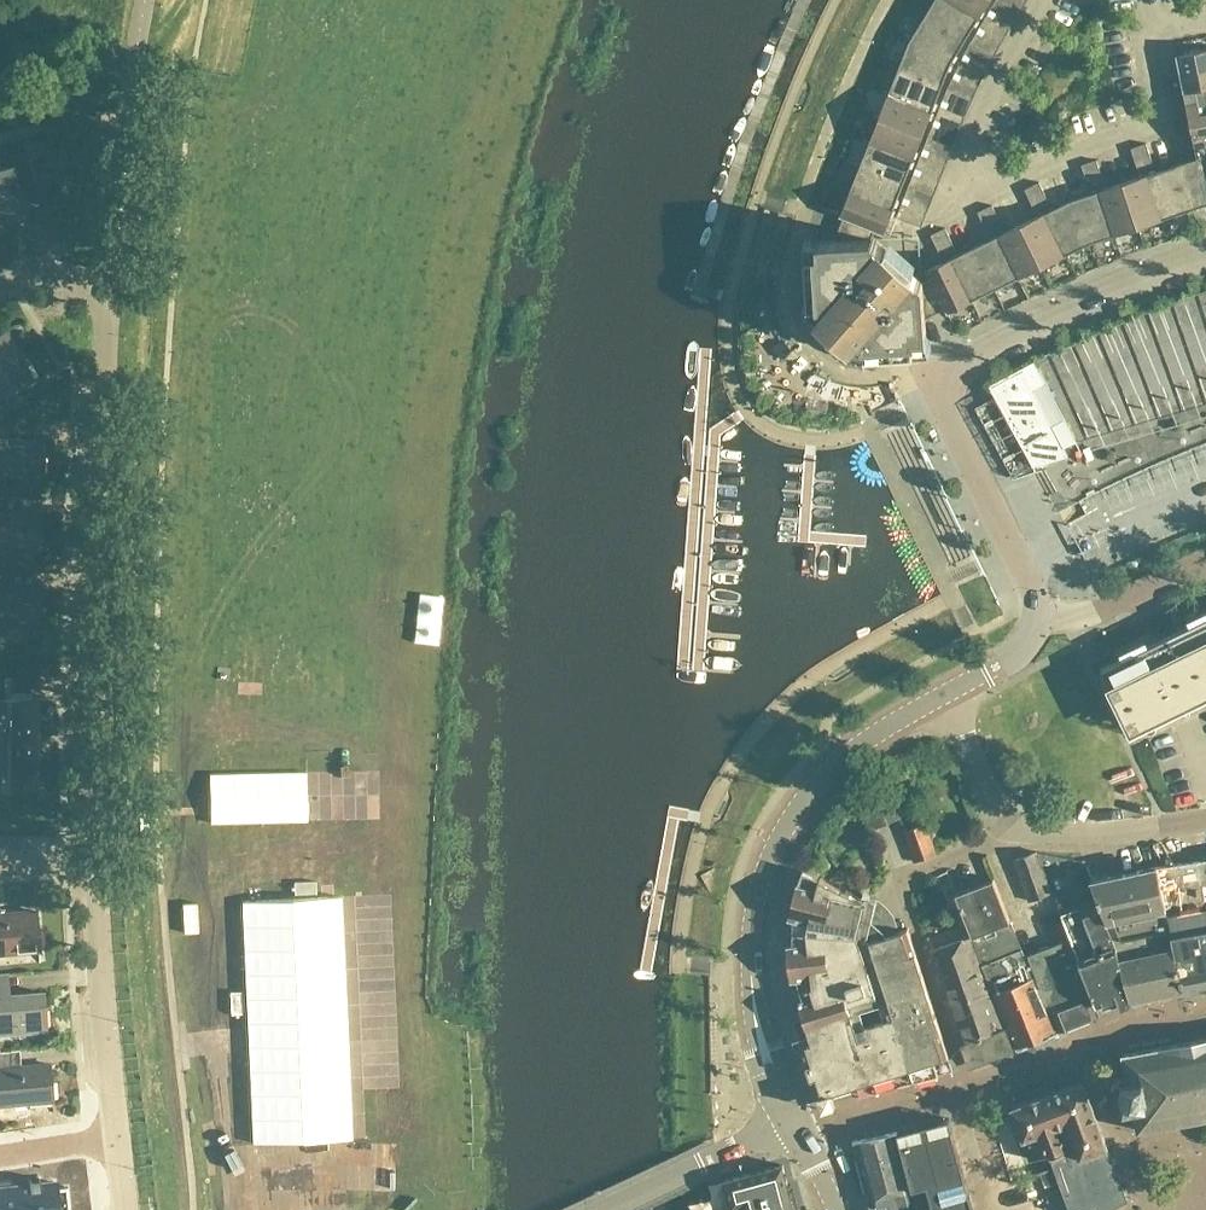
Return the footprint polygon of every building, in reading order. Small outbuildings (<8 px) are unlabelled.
[(977,20),(944,0),(934,0),(923,18),(964,42),(977,20)] [(977,20),(989,0),(944,0),(977,20)] [(1009,30),(986,16),(978,30),(1001,43),(1009,30)] [(923,18),(908,44),(950,64),(964,42),(923,18)] [(940,89),(950,64),(908,44),(897,71),(940,89)] [(1182,94),(1182,93),(1205,88),(1205,51),(1175,58),(1178,74),(1164,77),(1168,97),(1182,94)] [(984,73),(961,61),(954,75),(978,87),(984,73)] [(897,71),(887,96),(931,113),(940,89),(897,71)] [(1182,93),(1182,94),(1187,117),(1173,120),(1175,130),(1205,124),(1205,88),(1182,93)] [(921,137),(931,113),(887,96),(877,120),(921,137)] [(964,117),(939,108),(933,122),(958,132),(964,117)] [(912,161),(921,137),(877,120),(868,144),(912,161)] [(1196,160),(1196,161),(1205,159),(1205,124),(1175,130),(1176,135),(1179,135),(1180,137),(1186,156),(1195,154),(1196,160)] [(42,141),(23,147),(28,163),(47,158),(42,141)] [(868,144),(858,168),(902,186),(912,161),(868,144)] [(1129,150),(1137,173),(1152,168),(1145,145),(1129,150)] [(920,156),(914,170),(939,180),(944,166),(920,156)] [(1196,161),(1205,188),(1205,159),(1196,161)] [(1196,161),(1196,160),(1172,168),(1187,212),(1205,206),(1205,188),(1196,161)] [(1095,162),(1080,167),(1088,189),(1103,184),(1095,162)] [(5,221),(26,214),(10,166),(0,170),(0,207),(5,221)] [(892,210),(902,186),(858,168),(848,192),(892,210)] [(1162,221),(1187,212),(1172,168),(1147,176),(1162,221)] [(1122,184),(1137,229),(1162,221),(1147,176),(1122,184)] [(31,179),(33,218),(69,216),(67,177),(31,179)] [(1038,184),(1023,191),(1034,213),(1048,206),(1038,184)] [(1112,237),(1137,229),(1122,184),(1098,193),(1112,237)] [(842,219),(874,232),(882,235),(892,210),(848,192),(838,218),(842,219)] [(1112,237),(1098,193),(1070,202),(1087,246),(1112,237)] [(1063,257),(1087,246),(1070,202),(1042,215),(1063,257)] [(919,229),(925,214),(900,205),(895,219),(919,229)] [(990,207),(976,214),(987,235),(1001,228),(990,207)] [(1019,227),(1039,269),(1063,257),(1042,215),(1019,227)] [(817,319),(819,321),(847,346),(849,347),(856,340),(863,339),(864,355),(913,352),(913,338),(924,337),(923,321),(944,311),(929,281),(921,284),(871,240),(874,232),(842,219),(832,242),(818,243),(819,255),(804,256),(807,305),(823,304),(824,312),(817,319)] [(1016,280),(1039,269),(1019,227),(996,238),(1016,280)] [(954,251),(943,230),(929,237),(940,258),(954,251)] [(972,249),(993,292),(1016,280),(996,238),(972,249)] [(969,303),(993,292),(972,249),(949,261),(969,303)] [(929,281),(944,311),(945,315),(969,303),(949,261),(925,272),(929,281)] [(832,356),(842,360),(847,346),(819,321),(805,328),(810,337),(817,344),(824,351),(832,356)] [(33,381),(5,334),(0,337),(0,401),(33,381)] [(1029,394),(1034,391),(1046,385),(1034,362),(1016,372),(1029,394)] [(1065,421),(1046,385),(1034,391),(1029,394),(1016,372),(988,387),(1032,467),(1067,458),(1052,427),(1065,421)] [(43,442),(6,441),(6,425),(0,425),(0,477),(43,477),(43,442)] [(37,590),(0,589),(0,626),(36,627),(37,590)] [(1099,671),(1126,726),(1137,721),(1141,728),(1205,696),(1205,619),(1099,671)] [(35,790),(35,746),(36,746),(36,699),(31,699),(6,700),(5,682),(0,682),(0,790),(35,790)] [(914,864),(936,856),(925,825),(903,833),(914,864)] [(1028,903),(1051,894),(1036,853),(1013,862),(1028,903)] [(1155,869),(1163,906),(1169,933),(1205,926),(1205,861),(1156,869),(1155,869)] [(1163,906),(1155,869),(1090,883),(1097,900),(1099,906),(1115,945),(1142,939),(1169,933),(1163,906)] [(867,896),(866,900),(803,872),(799,879),(797,886),(794,894),(792,901),(790,909),(789,917),(788,925),(787,933),(787,940),(787,949),(788,957),(789,965),(790,973),(792,981),(793,989),(803,1019),(792,1022),(817,1099),(821,1113),(835,1108),(831,1095),(856,1087),(859,1097),(915,1082),(868,943),(868,941),(899,931),(894,916),(886,906),(877,899),(867,896)] [(986,972),(1022,958),(993,881),(955,895),(986,972)] [(1099,906),(1097,900),(1060,914),(1069,939),(1024,957),(1056,1034),(1059,1033),(1059,1034),(1097,1019),(1100,1018),(1096,1007),(1104,1004),(1106,1009),(1121,1003),(1123,1009),(1130,1006),(1128,995),(1127,995),(1115,945),(1099,906)] [(38,952),(35,913),(0,916),(0,955),(38,952)] [(1176,963),(1183,995),(1183,996),(1185,996),(1205,992),(1205,926),(1169,933),(1176,963)] [(868,941),(868,943),(915,1082),(953,1073),(908,929),(899,932),(899,931),(868,941)] [(1128,995),(1130,1006),(1134,1006),(1134,1005),(1141,1004),(1139,997),(1169,991),(1170,998),(1183,995),(1176,963),(1169,933),(1142,939),(1115,945),(1127,995),(1128,995)] [(971,1066),(1014,1051),(1010,1042),(968,936),(929,951),(971,1066)] [(1024,957),(1022,958),(986,972),(1017,1050),(1035,1043),(1034,1042),(1032,1038),(1037,1036),(1039,1040),(1039,1041),(1039,1042),(1056,1035),(1056,1034),(1024,957)] [(44,1033),(40,995),(6,998),(5,978),(0,979),(0,1037),(44,1033)] [(1172,1049),(1125,1057),(1129,1083),(1121,1085),(1125,1107),(1133,1106),(1137,1129),(1137,1132),(1205,1120),(1205,1042),(1172,1049)] [(50,1101),(46,1066),(21,1069),(10,1070),(8,1053),(0,1053),(0,1107),(50,1101)] [(1089,1209),(1113,1209),(1126,1203),(1107,1151),(1108,1151),(1083,1083),(1047,1097),(1072,1164),(1089,1209)] [(1047,1097),(1011,1110),(1031,1162),(1049,1155),(1054,1168),(1036,1175),(1036,1176),(1040,1175),(1045,1188),(1058,1183),(1068,1209),(1089,1209),(1072,1164),(1047,1097)] [(934,1182),(942,1209),(973,1209),(970,1198),(965,1182),(966,1182),(948,1120),(923,1125),(939,1180),(934,1182)] [(917,1209),(942,1209),(934,1182),(939,1180),(923,1125),(896,1131),(903,1158),(904,1162),(911,1188),(912,1193),(917,1209)] [(903,1158),(896,1131),(853,1143),(853,1144),(851,1144),(860,1174),(868,1205),(890,1199),(912,1193),(911,1188),(904,1162),(903,1158)] [(782,1167),(724,1182),(731,1209),(793,1209),(792,1207),(793,1207),(796,1206),(792,1191),(789,1192),(782,1167)] [(0,1185),(0,1208),(0,1209),(69,1209),(66,1189),(54,1190),(54,1184),(40,1185),(39,1181),(28,1182),(29,1187),(10,1189),(10,1184),(0,1185)] [(912,1193),(890,1199),(868,1205),(869,1209),(917,1209),(912,1193)]
